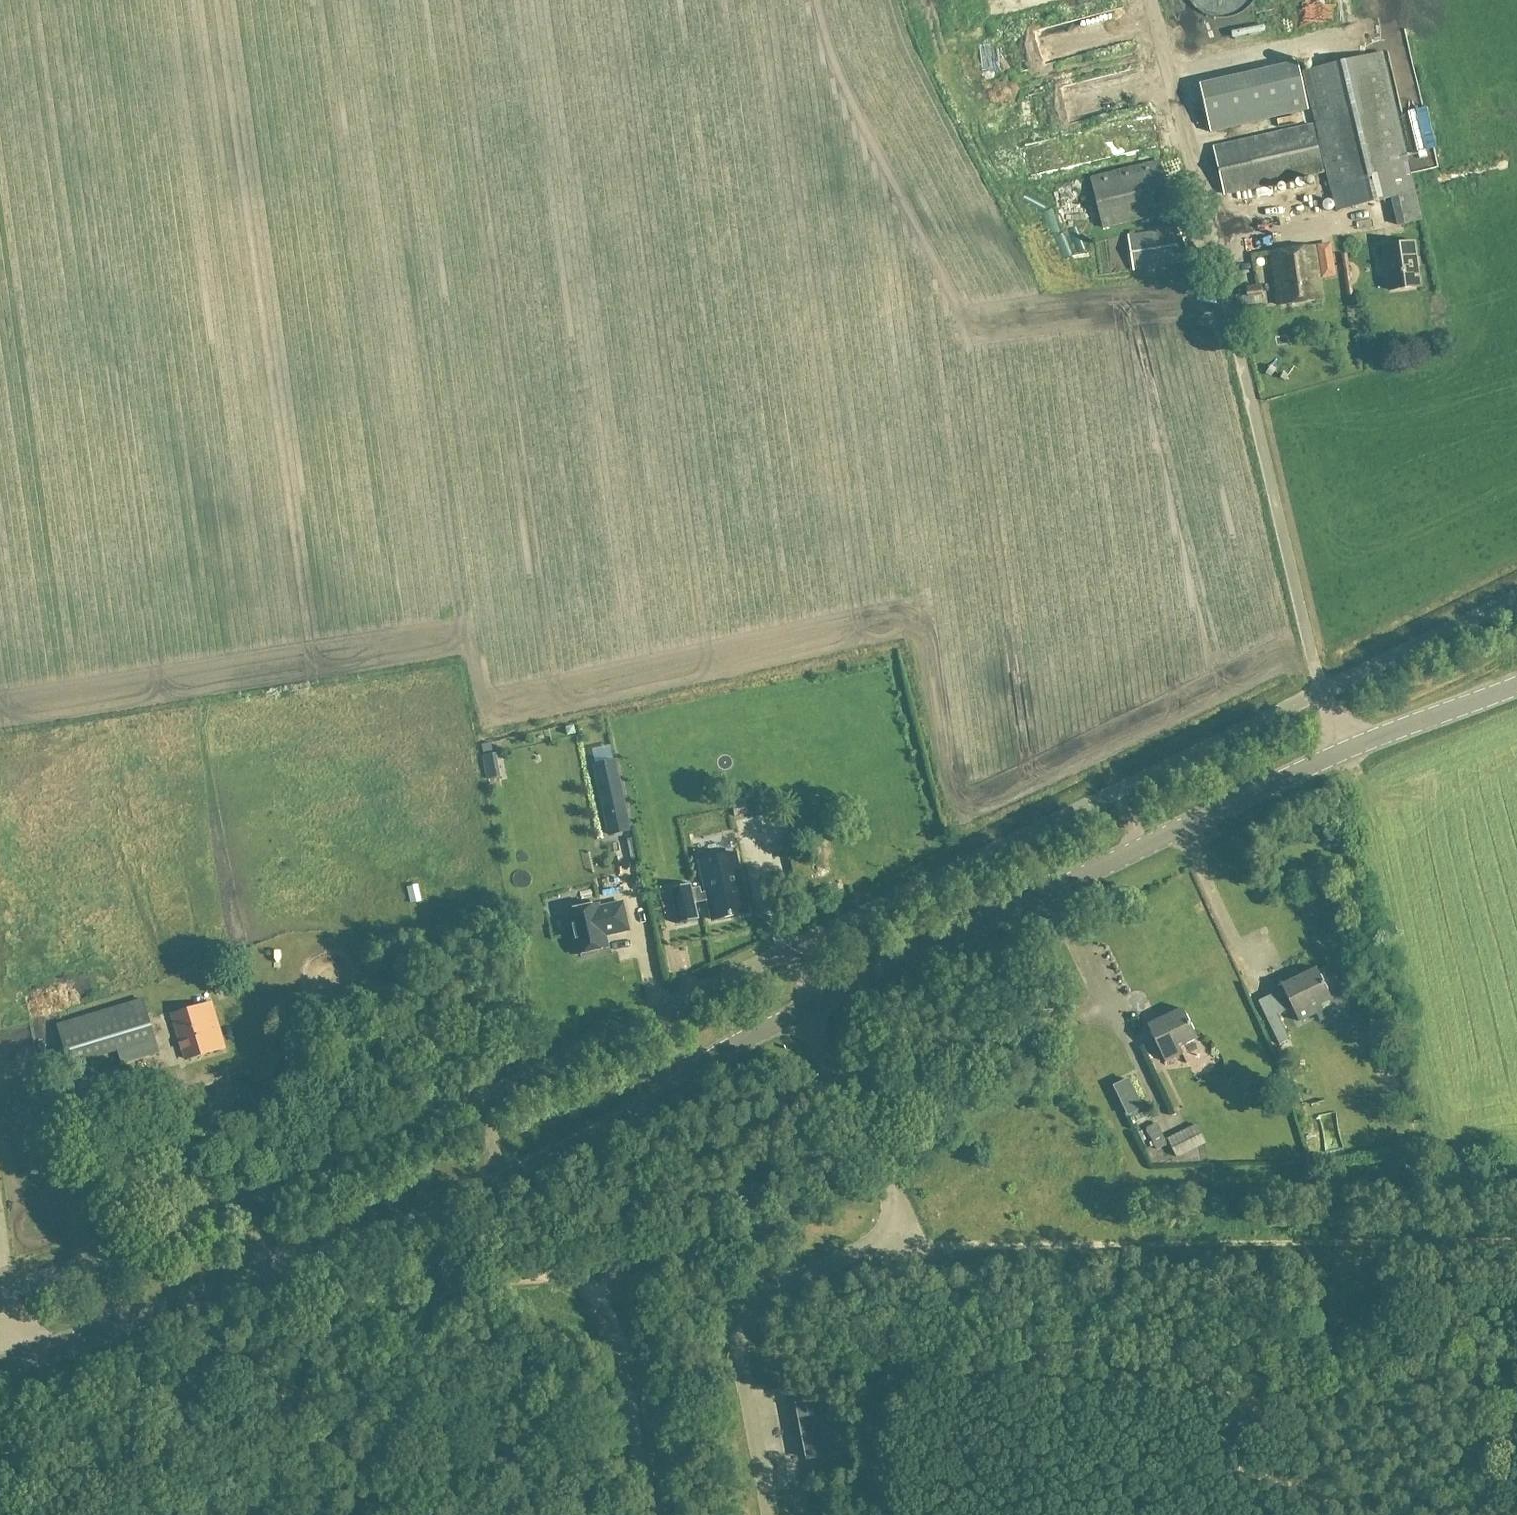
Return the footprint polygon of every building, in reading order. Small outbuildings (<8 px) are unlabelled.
[(1203,11),(1214,16),(1227,17),(1239,13),(1249,6),(1253,0),(1191,0),(1194,4),(1203,11)] [(1337,211),(1391,198),(1398,226),(1421,221),(1414,193),(1382,53),(1304,72),(1316,125),(1337,211)] [(1298,63),(1200,86),(1211,133),(1309,110),(1298,63)] [(1313,126),(1214,148),(1225,195),(1324,172),(1313,126)] [(1159,163),(1091,180),(1103,228),(1171,211),(1159,163)] [(1316,191),(1277,194),(1279,216),(1318,213),(1316,191)] [(1180,263),(1174,230),(1127,238),(1132,271),(1180,263)] [(1420,287),(1414,243),(1383,247),(1389,291),(1420,287)] [(1278,306),(1323,300),(1315,247),(1271,253),(1278,306)] [(594,765),(609,836),(630,831),(615,761),(594,765)] [(691,885),(669,890),(677,925),(699,920),(695,904),(708,901),(713,921),(748,913),(734,854),(699,862),(706,893),(701,894),(700,888),(692,890),(691,885)] [(589,929),(598,927),(598,929),(613,926),(608,898),(584,903),(583,900),(552,906),(561,949),(564,948),(565,952),(582,949),(581,945),(592,943),(589,929)] [(1313,970),(1282,985),(1300,1022),(1317,1014),(1313,1007),(1328,1000),(1313,970)] [(56,1025),(68,1065),(116,1050),(120,1064),(158,1053),(142,999),(56,1025)] [(225,1047),(212,1005),(172,1017),(185,1059),(225,1047)] [(1148,1025),(1166,1063),(1183,1055),(1179,1047),(1194,1040),(1179,1010),(1148,1025)] [(1277,1015),(1267,1020),(1279,1045),(1290,1040),(1277,1015)] [(1147,1117),(1143,1109),(1128,1079),(1114,1087),(1128,1116),(1132,1125),(1147,1117)] [(1165,1139),(1176,1159),(1205,1144),(1196,1124),(1165,1139)] [(796,1405),(807,1460),(846,1452),(835,1397),(796,1405)]
